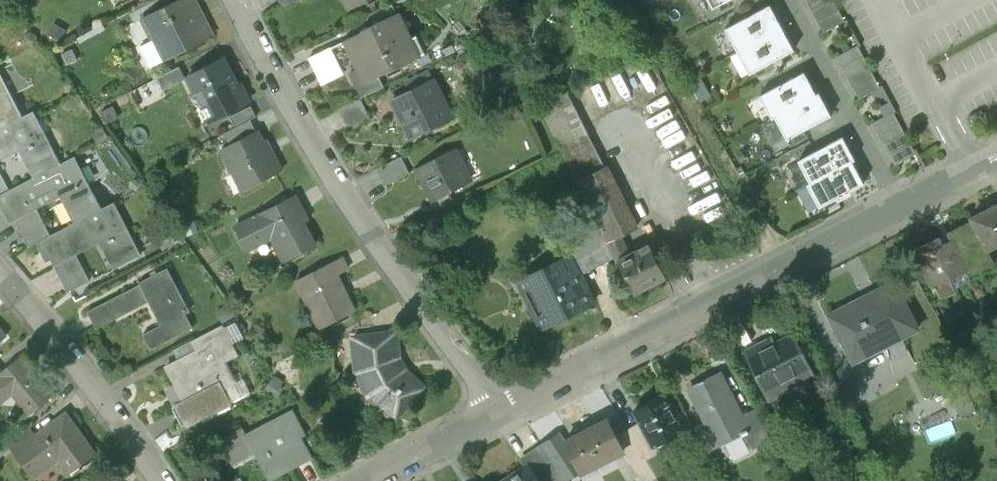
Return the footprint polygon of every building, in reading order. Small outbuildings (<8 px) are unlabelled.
[(142,19),(153,39),(141,45),(151,66),(163,60),(211,36),(192,0),(179,0),(142,19)] [(713,8),(728,0),(709,0),(713,8)] [(821,30),(844,19),(834,0),(806,0),(821,30)] [(745,18),(726,29),(738,51),(782,27),(770,5),(746,18),(745,18)] [(399,11),(362,29),(364,31),(346,40),(353,53),(360,50),(366,63),(352,70),(358,84),(380,74),(414,57),(406,39),(411,37),(399,11)] [(782,27),(738,51),(750,74),(794,50),(782,27)] [(837,55),(848,76),(867,66),(856,45),(837,55)] [(332,47),(311,57),(317,70),(339,60),(332,47)] [(223,58),(188,76),(202,105),(207,103),(214,117),(209,119),(210,120),(248,100),(240,84),(237,85),(223,58)] [(178,66),(157,77),(164,89),(185,78),(178,66)] [(804,72),(760,95),(772,118),(775,117),(816,94),(804,72)] [(1,127),(22,117),(0,73),(0,125),(1,127)] [(380,74),(358,84),(363,95),(385,85),(380,74)] [(434,77),(395,96),(405,116),(401,118),(410,137),(448,119),(441,105),(446,103),(434,77)] [(816,94),(775,117),(787,139),(816,124),(831,115),(819,92),(816,94)] [(361,96),(338,107),(348,128),(371,117),(361,96)] [(251,105),(229,116),(235,126),(250,119),(256,115),(251,105)] [(895,109),(862,123),(876,156),(879,155),(884,167),(914,154),(895,109)] [(34,111),(22,117),(1,127),(0,128),(0,153),(18,144),(23,154),(30,151),(41,174),(61,164),(34,111)] [(235,126),(225,131),(231,142),(256,130),(250,119),(235,126)] [(635,228),(581,122),(553,136),(598,224),(608,242),(621,236),(635,228)] [(231,142),(221,147),(233,171),(237,170),(246,186),(280,169),(272,152),(267,153),(256,130),(231,142)] [(818,149),(798,160),(810,182),(807,184),(820,207),(864,183),(852,161),(855,159),(843,136),(818,150),(818,149)] [(456,148),(418,167),(428,187),(432,185),(439,198),(471,182),(461,163),(463,162),(456,148)] [(76,156),(61,164),(41,174),(11,189),(0,195),(0,200),(8,215),(13,212),(30,245),(37,242),(50,235),(32,202),(57,189),(63,200),(70,197),(81,219),(103,208),(76,156)] [(403,157),(378,169),(386,184),(411,172),(403,157)] [(11,189),(0,168),(0,195),(11,189)] [(294,195),(235,225),(244,245),(269,232),(284,260),(316,244),(299,211),(302,209),(294,195)] [(50,235),(37,242),(46,260),(53,257),(68,287),(88,277),(73,247),(97,234),(103,246),(110,243),(121,264),(140,254),(114,203),(103,208),(81,219),(50,235)] [(971,218),(976,226),(987,248),(996,243),(996,204),(971,218)] [(598,224),(563,243),(569,256),(570,255),(574,263),(609,245),(608,242),(598,224)] [(976,226),(943,243),(940,236),(916,248),(935,285),(967,268),(963,259),(974,254),(981,268),(994,262),(987,248),(976,226)] [(649,243),(629,253),(621,236),(608,242),(609,245),(633,293),(665,276),(649,243)] [(569,256),(519,281),(543,328),(594,303),(574,263),(570,255),(569,256)] [(344,257),(323,267),(329,278),(338,273),(349,268),(344,257)] [(329,278),(323,267),(299,280),(316,313),(324,309),(331,322),(357,309),(338,273),(329,278)] [(180,297),(166,269),(139,283),(140,285),(109,301),(117,318),(149,302),(160,325),(143,333),(151,348),(191,327),(177,299),(180,297)] [(895,281),(829,314),(830,316),(834,314),(844,333),(839,335),(851,358),(853,358),(852,356),(884,340),(881,334),(895,327),(901,337),(918,328),(895,281)] [(109,301),(88,312),(97,329),(117,318),(109,301)] [(198,350),(166,367),(175,385),(177,384),(185,400),(176,405),(186,425),(229,403),(211,367),(224,360),(215,343),(227,337),(220,324),(193,338),(198,350)] [(397,331),(357,335),(361,373),(372,372),(379,388),(371,395),(399,416),(426,386),(408,370),(401,353),(397,331)] [(794,332),(760,349),(758,344),(744,351),(769,399),(788,389),(784,381),(811,367),(794,332)] [(20,358),(3,372),(0,374),(0,403),(13,393),(29,413),(50,396),(20,358)] [(747,426),(718,372),(700,381),(704,387),(692,393),(720,445),(745,432),(745,433),(749,431),(747,426)] [(664,394),(634,409),(641,424),(652,444),(653,444),(682,429),(664,394)] [(95,454),(68,416),(38,436),(16,452),(30,471),(56,453),(69,472),(95,454)] [(608,419),(566,440),(583,472),(623,452),(625,451),(617,437),(608,419)] [(757,420),(747,426),(749,431),(757,446),(768,440),(757,420)] [(293,468),(268,421),(245,433),(242,427),(220,439),(228,455),(250,443),(270,480),(293,468)] [(641,424),(629,430),(648,459),(658,453),(653,444),(652,444),(641,424)] [(32,427),(9,443),(16,452),(38,436),(32,427)] [(629,430),(617,437),(625,451),(623,452),(631,459),(645,480),(650,480),(658,476),(648,459),(629,430)] [(313,457),(302,436),(288,443),(299,464),(313,457)] [(541,444),(534,448),(520,458),(526,467),(530,464),(541,480),(565,480),(541,444)] [(505,480),(541,480),(530,464),(526,467),(505,480)]
